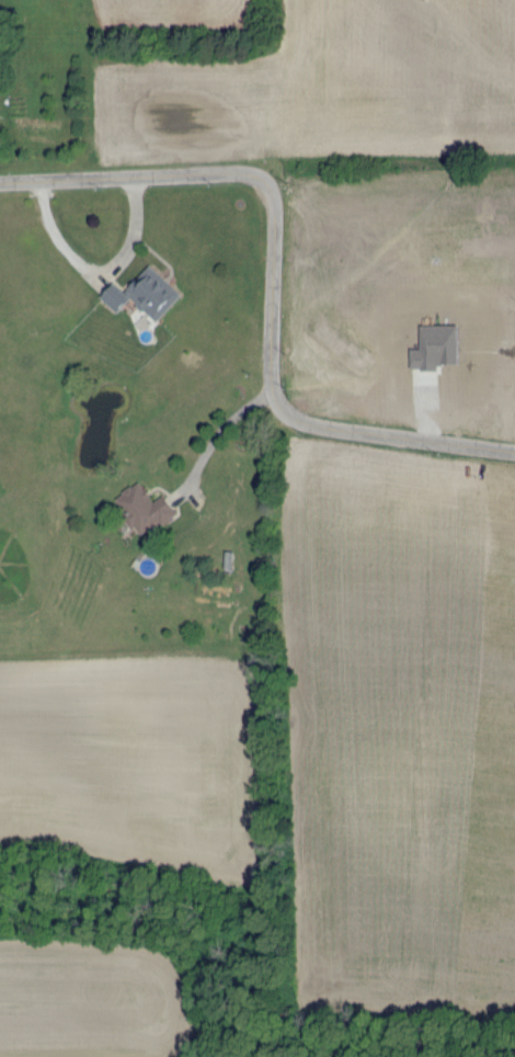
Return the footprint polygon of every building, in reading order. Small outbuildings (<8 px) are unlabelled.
[(113,282),(124,292),(150,263),(183,294),(158,321),(145,309),(142,310),(138,306),(138,302),(133,297),(118,311),(100,295),(113,282)] [(420,327),(458,326),(459,365),(437,366),(437,372),(421,372),(421,370),(412,370),(412,350),(421,350),(420,327)] [(139,481),(153,501),(164,493),(174,509),(142,531),(118,496),(139,481)]
